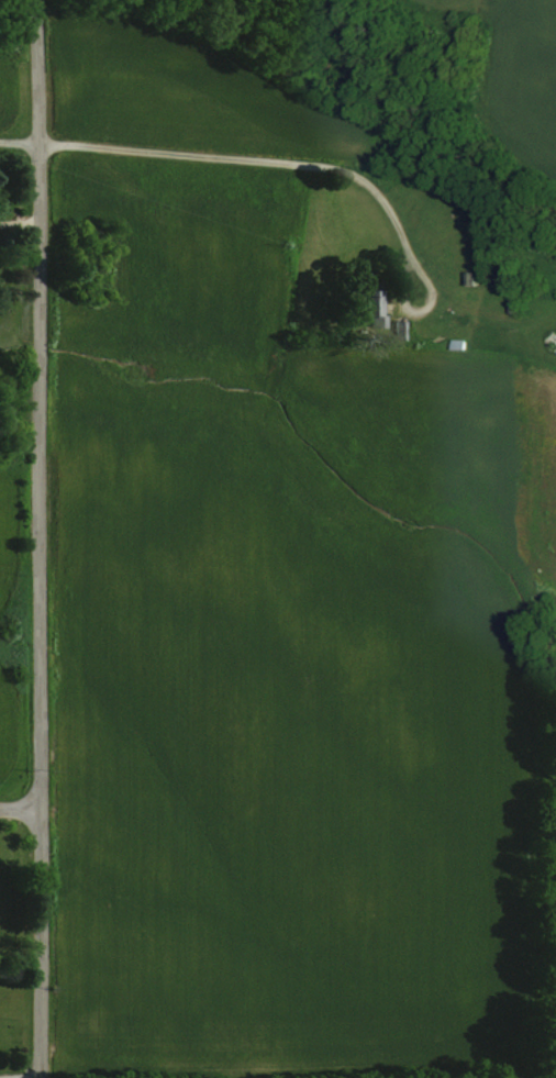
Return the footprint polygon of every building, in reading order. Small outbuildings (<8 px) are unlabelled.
[(381,290),(364,290),(363,327),(380,327),(381,290)]
